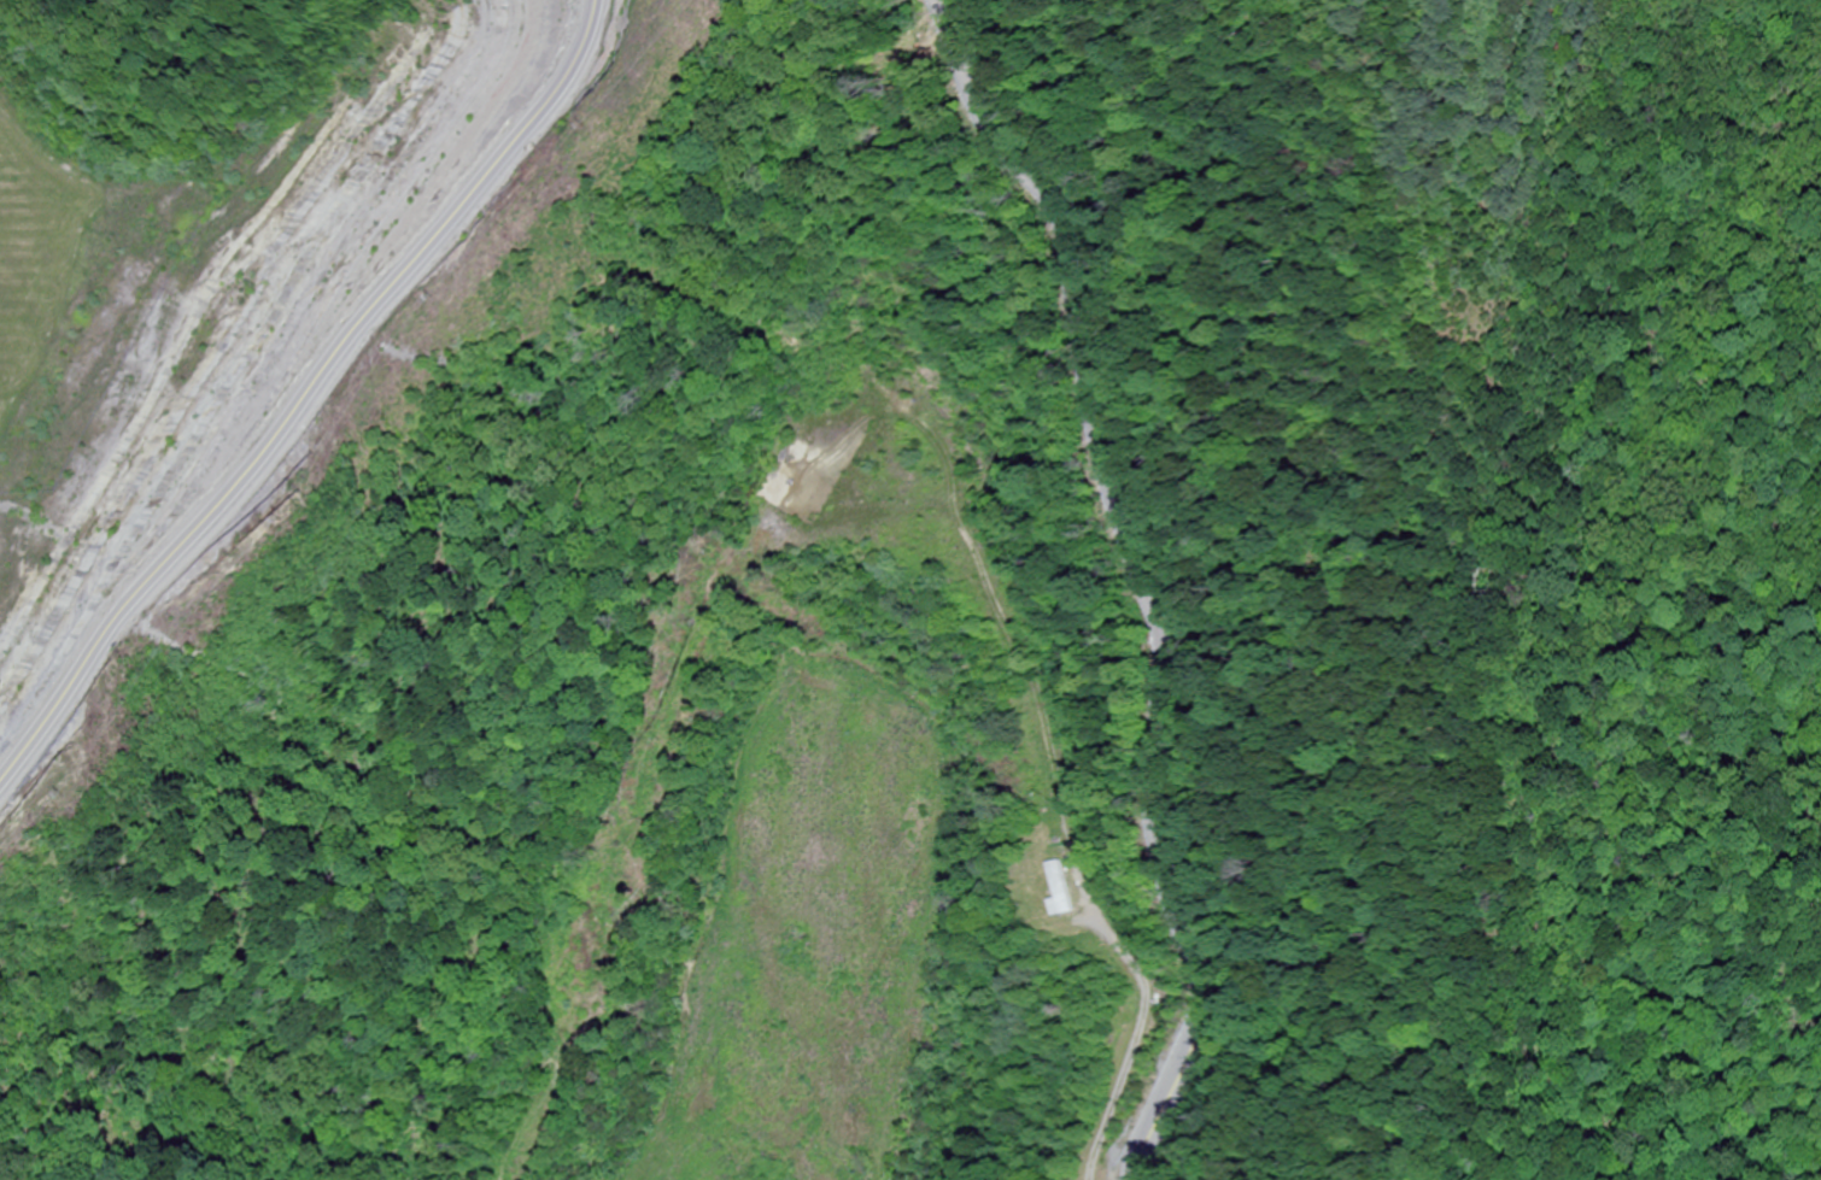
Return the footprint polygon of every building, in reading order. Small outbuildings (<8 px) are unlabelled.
[(1053,866),(1066,916),(1076,913),(1064,863),(1053,866)]
